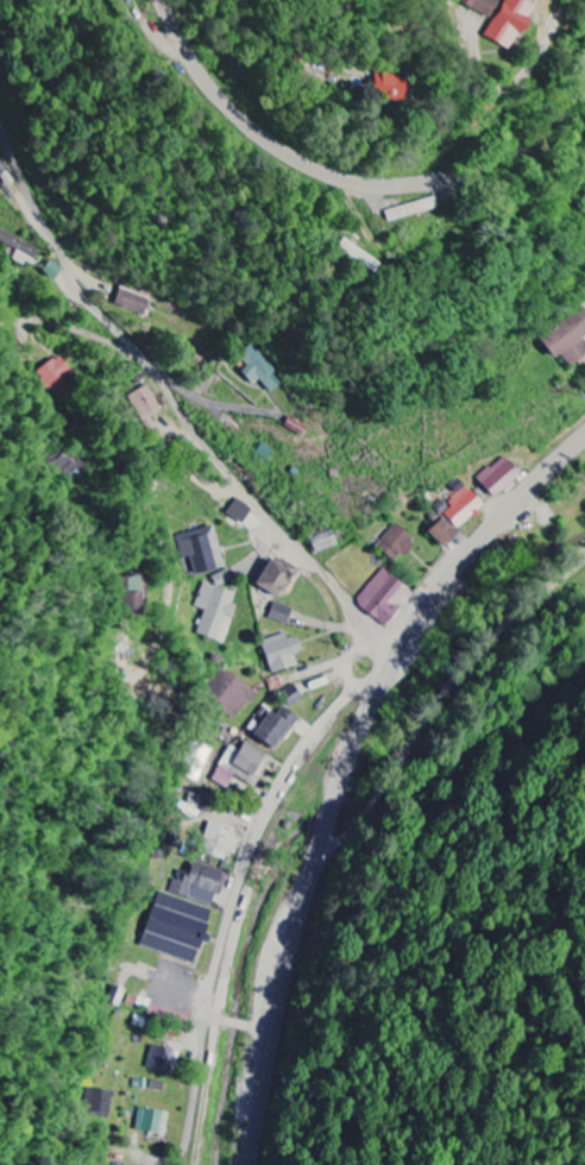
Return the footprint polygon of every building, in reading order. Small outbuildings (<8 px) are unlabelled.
[(493,21),(484,38),(509,51),(533,7),(520,0),(506,0),(504,4),(497,0),(466,0),(464,5),(493,21)] [(374,96),(406,97),(407,77),(375,76),(374,96)] [(12,259),(30,269),(40,252),(0,231),(0,243),(16,252),(12,259)] [(115,306),(146,317),(152,301),(121,290),(115,306)] [(540,338),(554,361),(561,356),(568,368),(584,358),(584,360),(584,340),(583,337),(584,336),(584,310),(540,338)] [(253,386),(259,380),(273,394),(282,386),(274,376),(278,373),(253,345),(239,358),(248,367),(241,373),(253,386)] [(79,383),(60,357),(37,373),(57,400),(79,383)] [(127,397),(140,423),(161,413),(148,387),(127,397)] [(522,477),(507,457),(478,480),(493,499),(522,477)] [(443,514),(459,531),(486,507),(469,489),(443,514)] [(243,526),(253,512),(238,500),(227,514),(243,526)] [(443,549),(458,534),(443,519),(428,534),(443,549)] [(415,542),(396,526),(376,549),(396,565),(415,542)] [(224,569),(213,528),(177,538),(184,561),(192,559),(197,576),(224,569)] [(310,540),(314,555),(338,548),(334,533),(310,540)] [(298,573),(273,557),(255,587),(281,602),(298,573)] [(386,629),(414,595),(383,570),(355,604),(386,629)] [(119,612),(140,612),(139,578),(118,578),(119,612)] [(224,645),(237,606),(232,605),(235,595),(204,585),(197,608),(206,611),(198,636),(224,645)] [(286,628),(293,611),(274,604),(268,621),(286,628)] [(293,657),(302,654),(297,639),(288,642),(286,635),(261,643),(271,676),(297,667),(293,657)] [(256,695),(224,669),(203,694),(236,721),(256,695)] [(281,696),(291,708),(303,699),(293,687),(281,696)] [(263,709),(247,734),(277,753),(299,719),(283,709),(277,718),(263,709)] [(233,778),(256,789),(272,756),(243,743),(236,760),(226,755),(212,782),(228,790),(233,778)] [(226,861),(227,854),(235,856),(238,841),(229,839),(232,828),(208,824),(202,856),(226,861)] [(173,881),(170,896),(212,906),(214,896),(220,897),(226,873),(192,865),(187,884),(173,881)] [(142,949),(196,965),(212,910),(158,894),(142,949)] [(173,1075),(178,1052),(152,1047),(147,1070),(173,1075)] [(84,1114),(108,1118),(112,1092),(88,1089),(84,1114)] [(136,1131),(165,1135),(168,1113),(139,1109),(136,1131)]
